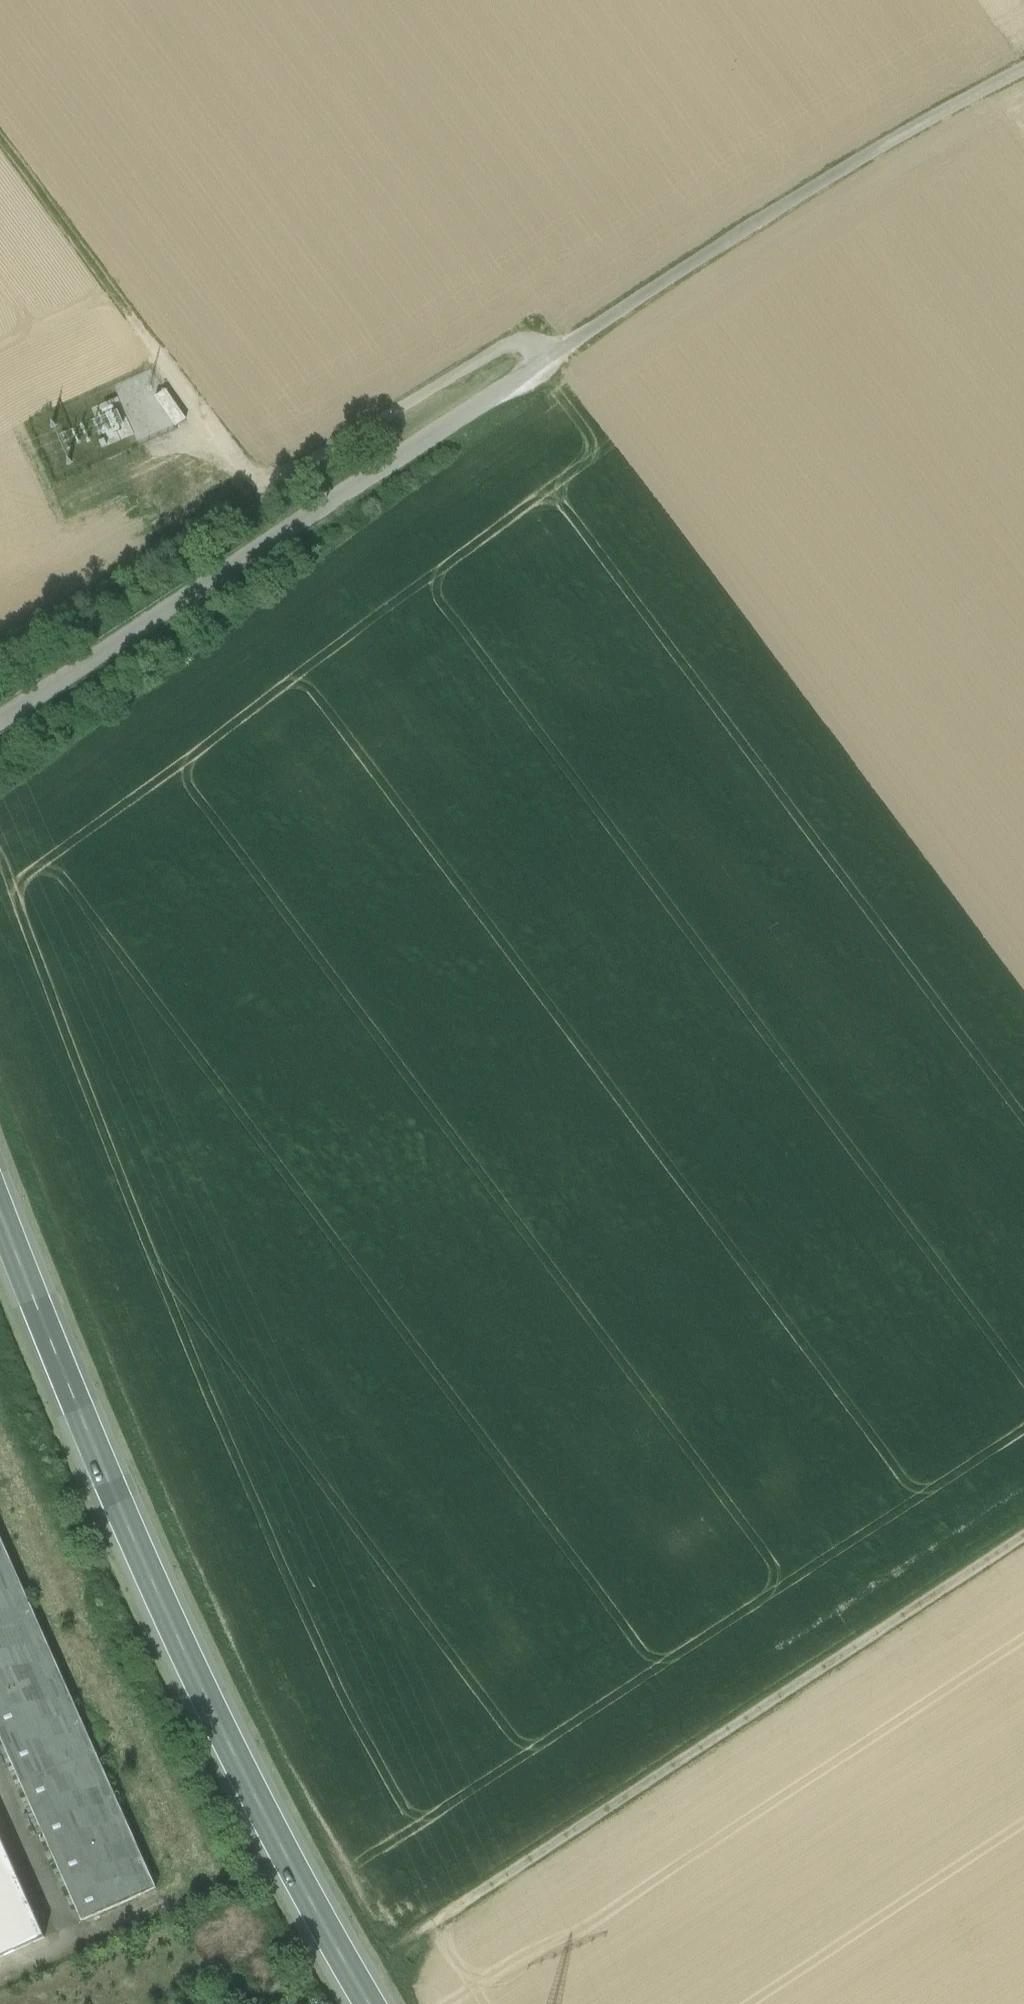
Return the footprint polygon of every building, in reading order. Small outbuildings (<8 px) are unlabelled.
[(166,390),(155,397),(175,426),(186,419),(166,390)] [(94,405),(98,419),(123,410),(119,396),(94,405)] [(0,1537),(0,1738),(82,1922),(156,1889),(0,1537)] [(47,1943),(0,1834),(0,1964),(47,1943)]
